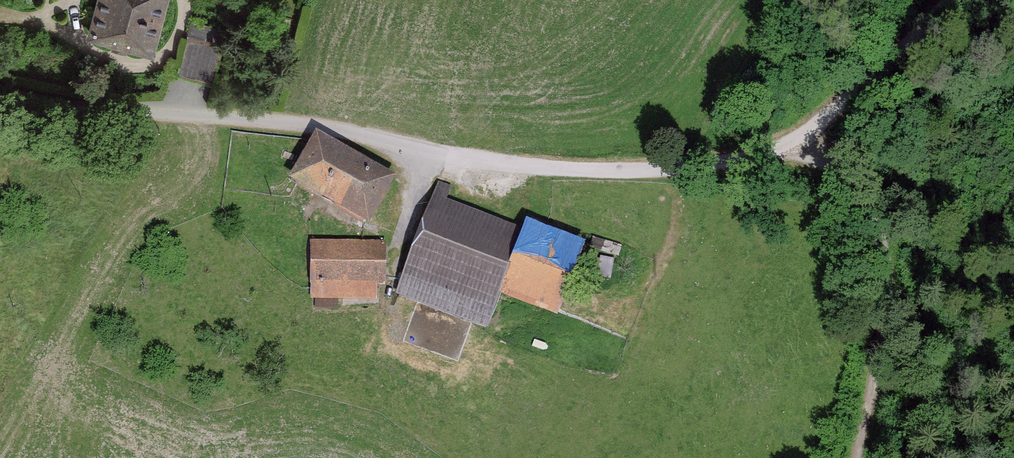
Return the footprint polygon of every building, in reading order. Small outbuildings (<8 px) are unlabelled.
[(173,0),(101,0),(92,34),(158,52),(173,0)] [(195,18),(182,74),(213,81),(226,26),(195,18)] [(404,180),(325,137),(300,182),(379,225),(404,180)] [(534,225),(531,234),(451,204),(455,194),(439,188),(399,294),(494,330),(507,297),(564,318),(592,247),(534,225)] [(391,290),(391,244),(315,244),(315,302),(380,301),(380,290),(391,290)]
